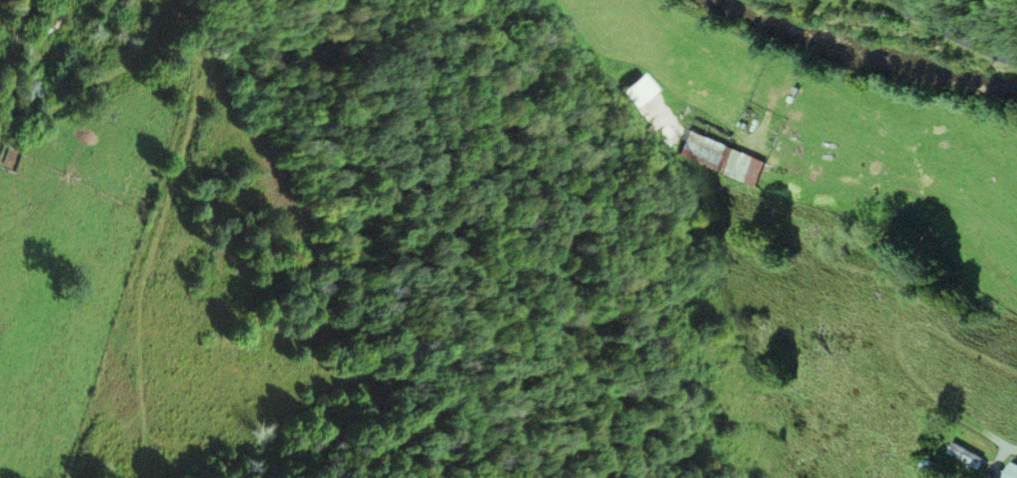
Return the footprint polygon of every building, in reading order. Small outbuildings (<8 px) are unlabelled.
[(638,105),(640,102),(656,107),(660,98),(656,96),(660,87),(633,77),(625,100),(638,105)] [(766,162),(689,131),(679,156),(756,187),(766,162)] [(977,469),(983,457),(951,442),(946,453),(977,469)] [(1012,462),(1004,477),(1016,477),(1016,464),(1012,462)]
